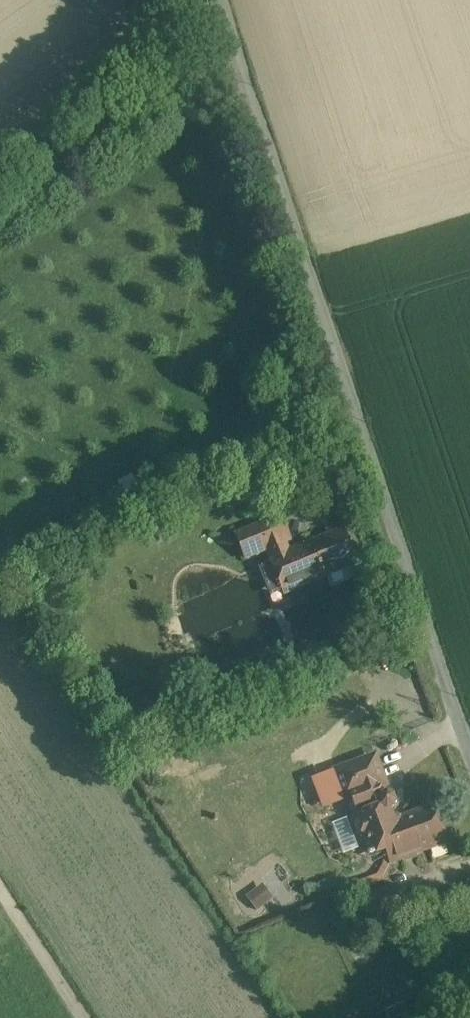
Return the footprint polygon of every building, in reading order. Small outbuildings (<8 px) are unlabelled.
[(280,519),(235,538),(245,561),(266,552),(285,544),(290,542),(280,519)] [(343,530),(311,544),(311,545),(289,554),(285,544),(266,552),(271,562),(269,563),(283,596),(325,578),(326,579),(358,566),(343,530)] [(375,759),(334,774),(345,802),(352,799),(358,818),(351,820),(361,847),(374,842),(382,846),(383,845),(377,829),(400,820),(400,819),(396,817),(391,818),(389,812),(392,811),(395,805),(393,799),(387,797),(386,797),(382,788),(385,787),(375,759)] [(400,820),(377,829),(383,845),(390,864),(446,844),(433,808),(400,820)] [(247,895),(258,910),(274,897),(263,883),(247,895)] [(407,1013),(403,1003),(386,1010),(389,1017),(396,1017),(407,1013)]
